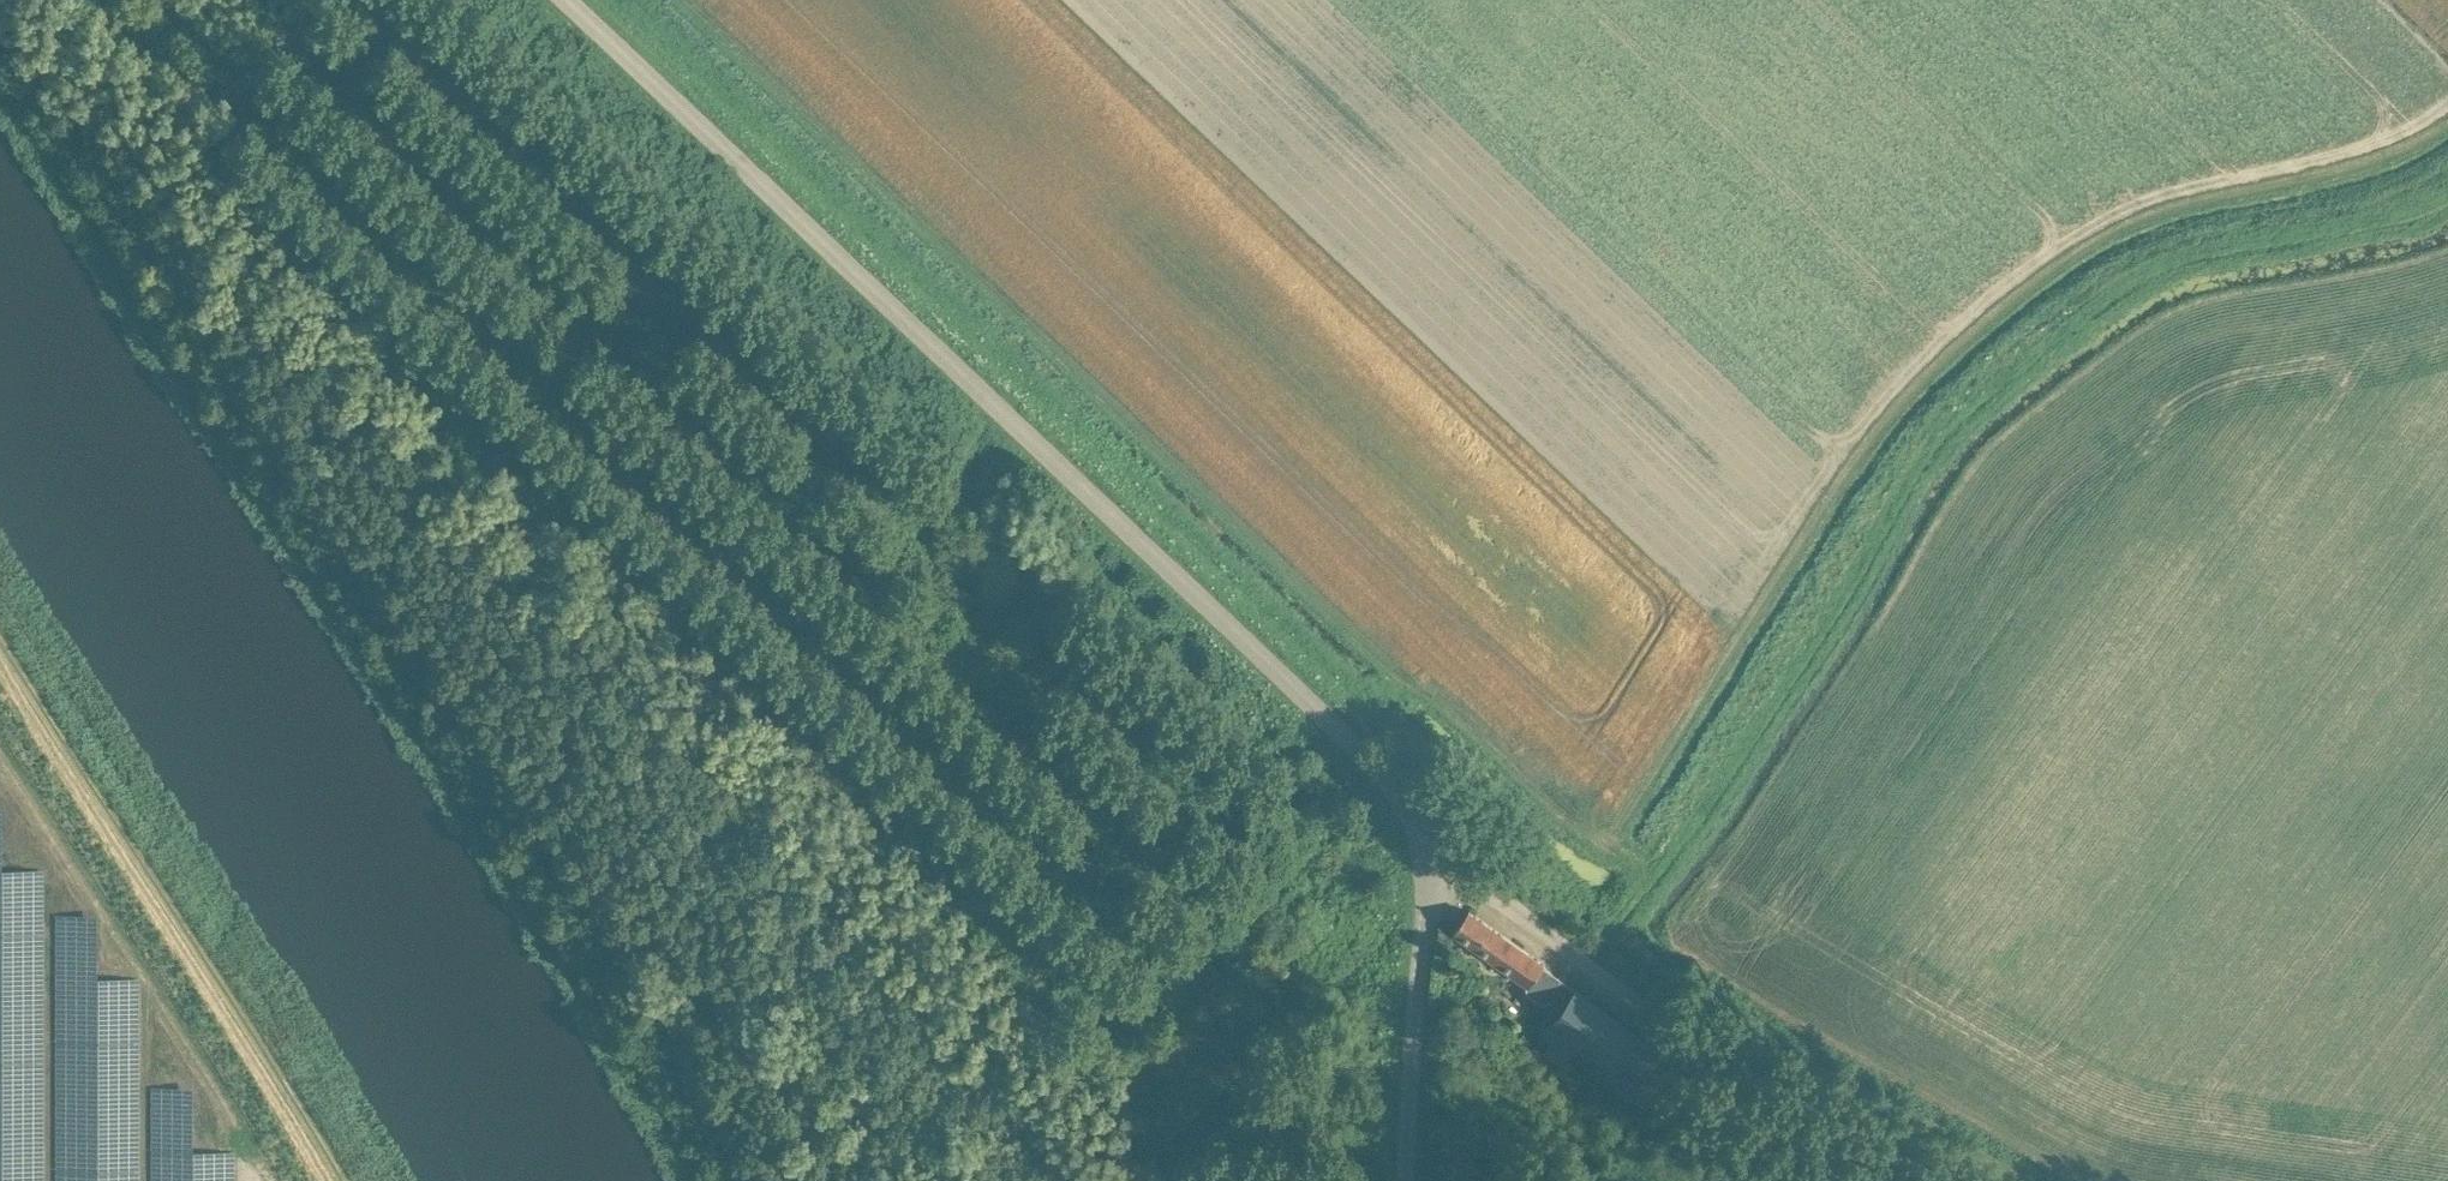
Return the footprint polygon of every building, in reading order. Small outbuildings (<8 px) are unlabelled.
[(1469,911),(1454,932),(1473,946),(1529,985),(1527,987),(1527,993),(1542,1003),(1548,1002),(1549,1000),(1561,1008),(1576,987),(1469,911)] [(1661,1050),(1576,987),(1561,1008),(1541,1034),(1569,1054),(1578,1043),(1635,1085),(1661,1050)]
